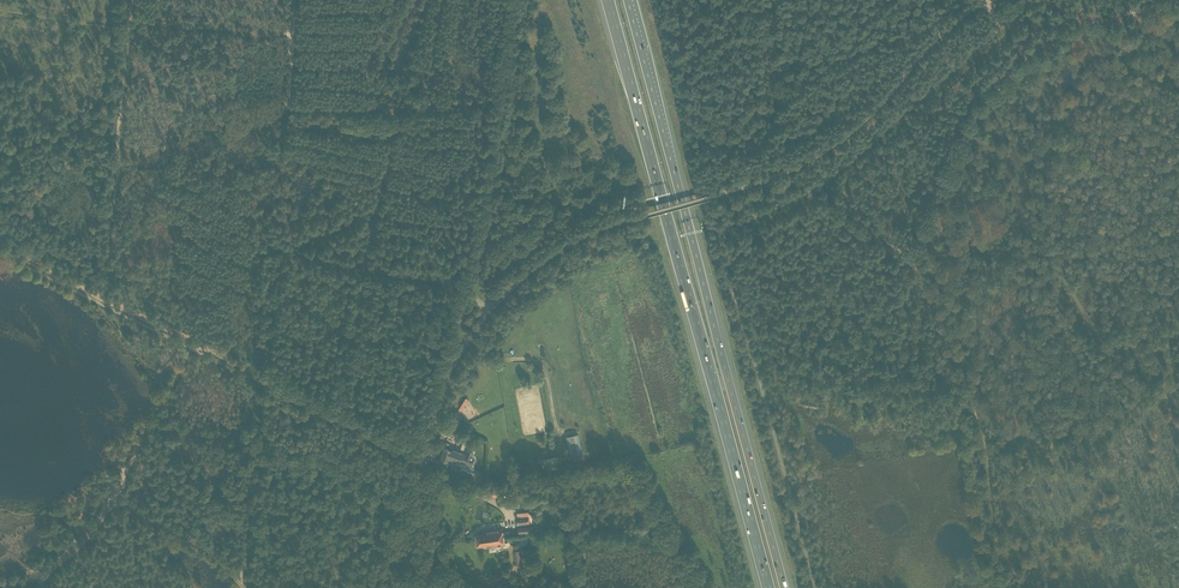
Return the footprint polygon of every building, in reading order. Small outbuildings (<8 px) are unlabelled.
[(455,430),(461,433),(464,428),(458,425),(455,430)] [(579,434),(566,437),(570,460),(583,457),(579,434)] [(431,443),(427,454),(434,457),(447,462),(451,463),(452,459),(471,466),(474,457),(471,456),(473,452),(467,450),(465,454),(453,449),(453,447),(449,446),(447,449),(444,448),(442,447),(439,446),(438,446),(431,443)] [(557,467),(555,457),(545,459),(547,470),(557,467)] [(462,468),(460,475),(474,480),(476,473),(462,468)] [(529,525),(518,526),(519,533),(519,534),(530,533),(529,525)] [(483,534),(475,535),(476,540),(503,536),(511,535),(510,532),(508,531),(503,532),(502,528),(482,531),(483,534)] [(505,545),(503,536),(476,540),(477,546),(485,545),(485,548),(505,545)]
